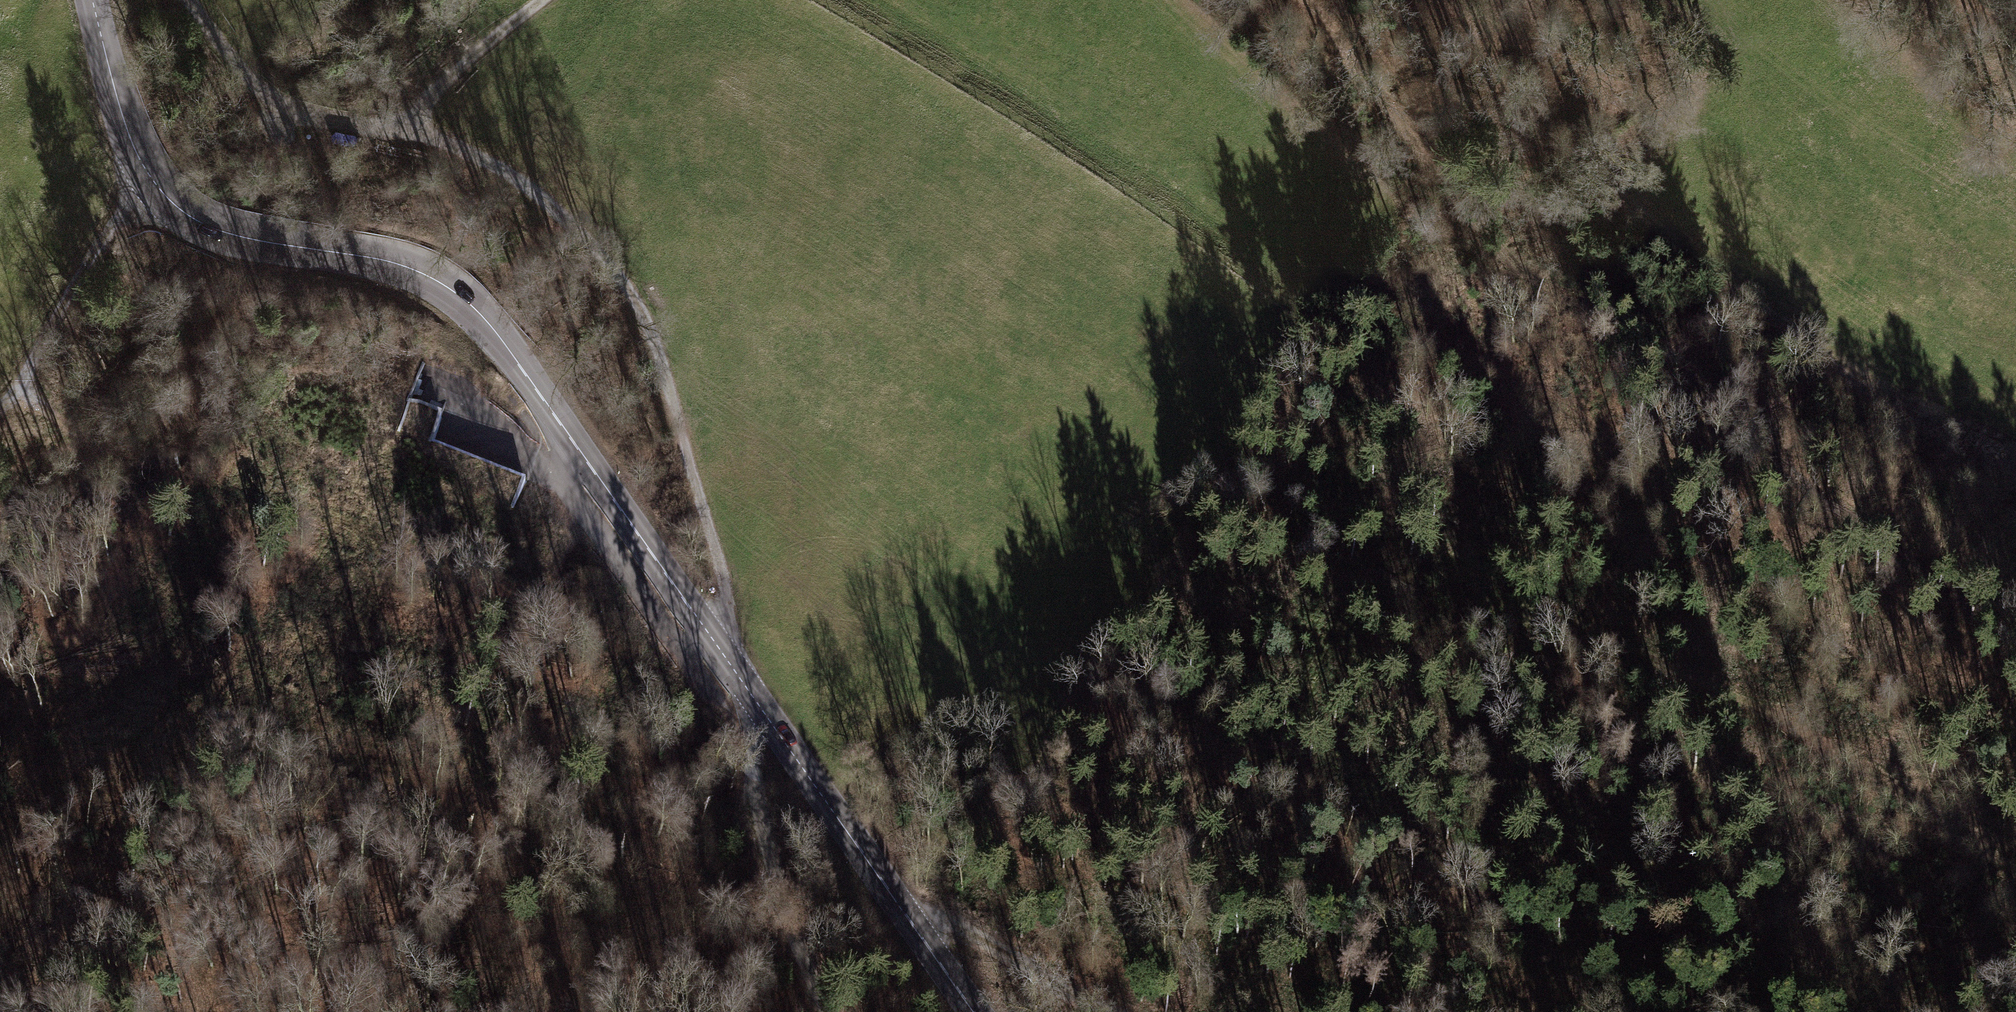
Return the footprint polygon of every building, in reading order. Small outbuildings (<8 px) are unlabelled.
[(439,417),(407,405),(381,475),(509,521),(524,477),(430,443),(439,417)]
